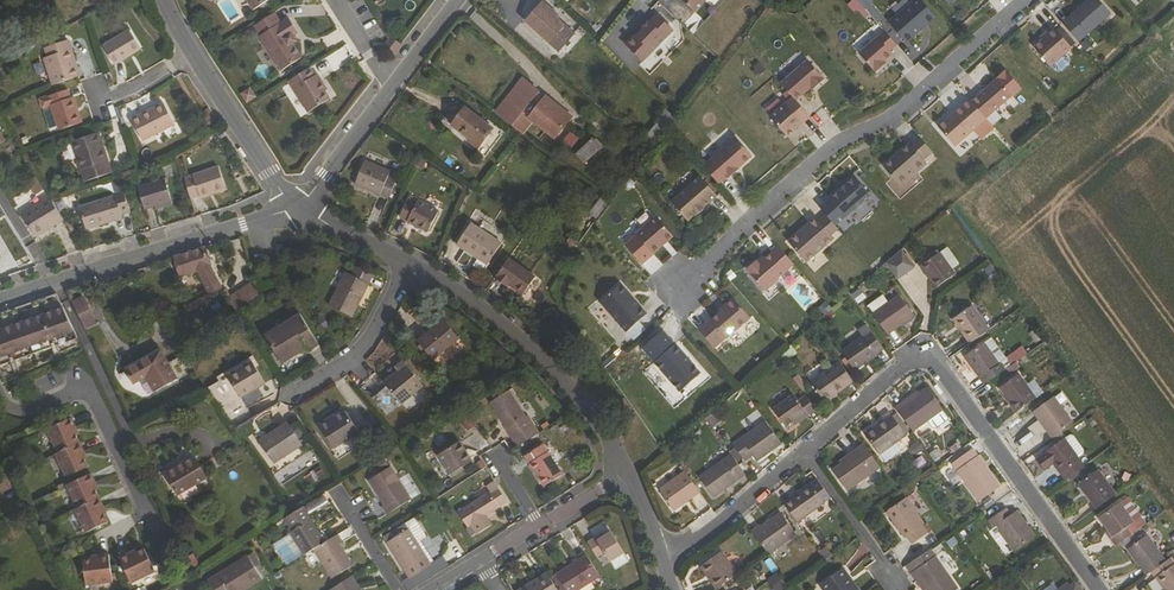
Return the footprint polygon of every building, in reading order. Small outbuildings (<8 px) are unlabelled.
[(252,9),(266,0),(246,0),(252,9)] [(528,21),(545,2),(542,0),(525,19),(528,21)] [(701,13),(714,0),(686,0),(701,13)] [(1087,46),(1120,18),(1104,0),(1101,0),(1070,27),(1087,46)] [(927,1),(898,26),(914,45),(930,31),(929,29),(934,25),(935,27),(944,20),(927,1)] [(528,21),(550,42),(564,26),(553,16),(556,12),(545,2),(528,21)] [(629,47),(644,63),(676,33),(661,16),(653,23),(652,22),(630,44),(629,47)] [(292,35),(297,32),(287,17),(258,35),(280,70),(300,57),(292,43),(296,41),(292,35)] [(1054,37),(1056,39),(1050,44),(1042,51),(1058,70),(1080,52),(1062,30),(1054,37)] [(129,31),(103,46),(115,66),(141,50),(129,31)] [(904,47),(893,33),(867,56),(883,75),(891,68),(889,66),(892,63),(901,56),(898,53),(904,47)] [(390,36),(388,38),(382,46),(391,53),(398,44),(390,36)] [(76,77),(71,60),(74,59),(68,40),(45,48),(48,57),(44,59),(53,85),(76,77)] [(321,78),(342,66),(334,54),(314,66),(321,78)] [(76,77),(78,76),(80,76),(74,59),(71,60),(76,77)] [(816,62),(789,86),(803,103),(818,90),(822,87),(823,89),(832,81),(816,62)] [(286,79),(306,111),(328,97),(323,90),(325,89),(319,79),(316,80),(308,66),(286,79)] [(1005,83),(979,105),(993,122),(1019,99),(1005,83)] [(74,95),(71,96),(69,88),(49,94),(60,128),(83,120),(74,95)] [(523,112),(556,138),(570,121),(555,109),(557,106),(539,92),(523,112)] [(163,103),(131,120),(142,141),(174,124),(163,103)] [(953,123),(945,130),(962,149),(994,122),(993,122),(979,105),(977,103),(961,116),(963,118),(955,125),(953,123)] [(792,106),(777,119),(794,139),(809,126),(792,106)] [(452,126),(479,147),(493,129),(465,108),(452,126)] [(961,116),(953,123),(955,125),(963,118),(961,116)] [(568,131),(561,142),(570,147),(576,136),(568,131)] [(85,181),(111,172),(97,132),(71,141),(85,181)] [(641,144),(649,151),(656,142),(648,136),(641,144)] [(742,139),(710,168),(725,185),(733,178),(735,180),(745,171),(743,169),(747,165),(748,166),(758,158),(742,139)] [(940,155),(926,139),(890,169),(906,187),(922,173),(924,175),(934,167),(931,163),(940,155)] [(587,162),(591,166),(605,152),(593,140),(579,155),(586,163),(587,162)] [(355,184),(388,199),(396,181),(388,178),(390,171),(365,161),(355,184)] [(185,177),(190,197),(199,194),(200,197),(226,190),(219,167),(185,177)] [(35,194),(44,188),(37,178),(28,184),(35,194)] [(707,178),(677,203),(694,222),(701,216),(702,217),(710,210),(709,209),(723,197),(707,178)] [(862,179),(837,200),(853,218),(877,197),(862,179)] [(145,209),(155,206),(172,201),(165,180),(138,188),(145,209)] [(123,218),(122,215),(130,213),(124,191),(115,194),(116,197),(79,208),(85,229),(123,218)] [(429,232),(439,212),(420,202),(418,201),(411,197),(401,218),(429,232)] [(590,212),(598,218),(609,205),(600,198),(590,212)] [(46,228),(52,224),(54,226),(64,220),(52,201),(51,200),(24,218),(36,237),(47,230),(46,228)] [(155,206),(156,210),(173,206),(172,201),(155,206)] [(662,217),(642,235),(659,255),(679,237),(662,217)] [(823,220),(795,244),(809,261),(820,251),(823,255),(841,241),(838,237),(844,231),(833,218),(826,223),(823,220)] [(457,244),(487,264),(501,242),(472,222),(457,244)] [(570,255),(579,243),(570,237),(561,249),(570,255)] [(800,266),(785,249),(771,261),(765,266),(763,264),(762,262),(752,271),(771,293),(784,281),(783,280),(800,266)] [(182,277),(198,272),(208,291),(194,298),(197,303),(222,290),(211,269),(205,251),(190,256),(177,260),(182,277)] [(889,268),(902,285),(902,286),(919,272),(906,254),(889,268)] [(925,270),(939,292),(959,278),(944,257),(925,270)] [(535,278),(508,260),(495,280),(507,288),(509,286),(523,295),(535,278)] [(370,287),(374,279),(356,269),(351,278),(370,287)] [(330,307),(352,320),(359,306),(357,305),(360,300),(362,301),(370,287),(351,278),(347,275),(330,307)] [(257,289),(256,284),(230,301),(238,315),(261,300),(257,289)] [(627,285),(606,302),(632,332),(652,315),(639,300),(638,301),(634,296),(635,295),(627,285)] [(850,293),(857,303),(865,298),(859,288),(850,293)] [(79,341),(64,310),(57,296),(43,301),(10,312),(0,316),(0,367),(79,341)] [(194,298),(184,304),(187,309),(197,303),(194,298)] [(72,304),(85,330),(96,325),(83,299),(72,304)] [(715,320),(704,331),(720,350),(732,340),(732,341),(756,320),(739,300),(730,308),(729,310),(725,313),(716,321),(715,320)] [(918,320),(904,302),(878,321),(891,339),(907,328),(918,320)] [(975,347),(994,334),(976,310),(957,323),(975,347)] [(310,352),(320,347),(301,316),(266,337),(283,366),(308,350),(310,352)] [(907,328),(908,330),(919,322),(918,320),(907,328)] [(150,323),(131,334),(135,342),(155,330),(150,323)] [(430,338),(432,340),(447,327),(445,325),(430,338)] [(434,363),(459,343),(447,327),(432,340),(430,338),(420,346),(434,363)] [(881,357),(885,354),(867,328),(862,332),(867,339),(881,357)] [(676,344),(664,331),(645,348),(656,362),(676,344)] [(859,372),(881,357),(867,339),(846,354),(859,372)] [(712,377),(680,341),(676,344),(656,362),(643,373),(675,410),(712,377)] [(989,388),(1011,373),(1006,366),(1011,362),(995,341),(969,360),(989,388)] [(791,344),(776,354),(782,363),(797,353),(791,344)] [(1013,362),(1027,354),(1022,346),(1008,354),(1013,362)] [(134,388),(148,379),(157,394),(178,382),(161,354),(126,374),(134,388)] [(854,378),(841,360),(812,381),(825,399),(836,391),(854,378)] [(265,382),(252,363),(227,378),(241,398),(265,382)] [(407,371),(403,366),(395,372),(399,377),(407,371)] [(402,409),(424,392),(407,371),(399,377),(385,388),(402,409)] [(235,431),(255,420),(241,398),(227,378),(208,391),(209,393),(235,431)] [(1010,399),(1009,399),(1020,416),(1041,401),(1024,378),(1004,391),(1010,399)] [(518,436),(538,424),(534,416),(531,417),(515,391),(496,403),(518,436)] [(826,401),(838,393),(836,391),(825,399),(826,401)] [(897,412),(915,436),(945,414),(930,394),(922,399),(908,409),(906,406),(897,412)] [(809,412),(813,417),(819,412),(808,397),(802,402),(797,395),(776,411),(788,427),(796,422),(809,412)] [(920,396),(906,406),(908,409),(922,399),(920,396)] [(359,397),(345,405),(362,431),(375,422),(359,397)] [(1057,441),(1078,427),(1058,400),(1038,415),(1057,441)] [(799,426),(813,417),(809,412),(796,422),(799,426)] [(467,414),(462,417),(468,429),(474,426),(467,414)] [(892,415),(885,421),(887,423),(868,437),(883,458),(902,444),(910,439),(909,438),(896,420),(892,415)] [(717,432),(725,426),(718,416),(710,422),(717,432)] [(913,436),(899,417),(896,420),(909,438),(913,436)] [(336,455),(361,440),(348,418),(333,428),(331,425),(322,431),(336,455)] [(81,472),(89,468),(82,454),(85,453),(74,430),(76,429),(72,420),(59,425),(81,472)] [(275,465),(303,447),(289,424),(261,443),(275,465)] [(738,449),(746,460),(748,463),(756,457),(760,463),(775,452),(773,449),(782,442),(770,424),(737,447),(738,449)] [(59,454),(57,455),(68,478),(81,472),(59,425),(48,431),(59,454)] [(785,445),(782,442),(773,449),(775,452),(785,445)] [(1050,455),(1051,456),(1041,462),(1049,473),(1058,466),(1069,483),(1073,480),(1086,472),(1089,469),(1069,442),(1050,455)] [(475,462),(462,443),(440,456),(453,475),(475,462)] [(886,463),(905,449),(902,444),(883,458),(886,463)] [(545,488),(563,477),(544,447),(527,458),(545,488)] [(836,473),(851,493),(883,470),(867,448),(852,458),(854,461),(845,467),(836,473)] [(735,457),(740,465),(746,460),(738,449),(732,454),(735,457)] [(976,453),(956,467),(983,504),(1003,490),(989,470),(981,459),(976,453)] [(702,480),(716,499),(749,476),(740,465),(735,457),(702,480)] [(845,467),(854,461),(852,458),(843,465),(845,467)] [(992,468),(984,458),(981,459),(989,470),(992,468)] [(180,498),(208,481),(196,461),(168,477),(180,498)] [(388,517),(411,502),(391,470),(371,483),(386,507),(383,509),(388,517)] [(1075,483),(1087,475),(1086,472),(1073,480),(1075,483)] [(1104,472),(1086,484),(1093,496),(1091,498),(1101,512),(1122,497),(1104,472)] [(702,494),(688,474),(661,492),(676,512),(702,494)] [(84,479),(105,525),(109,523),(102,510),(105,508),(94,485),(97,484),(92,475),(84,479)] [(502,475),(496,478),(505,496),(511,494),(502,475)] [(68,486),(79,509),(78,510),(88,533),(105,525),(84,479),(68,486)] [(490,493),(459,512),(468,528),(471,526),(477,535),(492,525),(486,517),(508,503),(495,482),(486,487),(490,493)] [(1083,486),(1091,498),(1093,496),(1086,484),(1083,486)] [(801,525),(828,505),(827,504),(834,499),(823,485),(817,489),(815,487),(788,506),(801,525)] [(909,540),(911,539),(916,546),(930,535),(925,528),(929,526),(910,500),(890,515),(909,540)] [(1126,545),(1140,535),(1135,527),(1141,523),(1128,504),(1107,518),(1112,525),(1116,530),(1126,545)] [(310,521),(312,520),(304,507),(291,515),(284,520),(293,533),(272,547),(285,569),(315,551),(325,544),(323,541),(310,521)] [(995,521),(1008,511),(1006,508),(993,517),(995,521)] [(88,533),(78,510),(77,510),(87,534),(88,533)] [(1000,528),(1019,553),(1039,539),(1021,513),(1015,518),(1009,510),(1008,511),(995,521),(992,523),(997,530),(1000,528)] [(764,529),(763,528),(756,534),(770,554),(771,556),(799,536),(785,515),(764,529)] [(1116,530),(1113,532),(1123,546),(1126,545),(1116,530)] [(392,542),(389,544),(410,578),(415,576),(430,566),(431,565),(410,531),(407,533),(402,536),(399,532),(389,538),(392,542)] [(325,544),(338,536),(336,533),(323,541),(325,544)] [(599,559),(606,554),(612,563),(627,555),(614,535),(607,539),(600,544),(598,541),(591,545),(599,559)] [(354,567),(340,546),(343,544),(338,536),(325,544),(315,551),(333,580),(354,567)] [(1153,538),(1133,551),(1152,577),(1157,573),(1172,563),(1153,538)] [(133,583),(157,572),(146,549),(132,556),(131,554),(121,559),(133,583)] [(829,564),(836,559),(830,550),(822,555),(829,564)] [(934,551),(910,568),(926,589),(929,588),(930,589),(962,589),(934,551)] [(719,589),(739,576),(723,553),(704,567),(719,589)] [(111,582),(114,582),(111,555),(100,556),(100,559),(100,560),(111,582)] [(199,566),(194,556),(188,559),(193,569),(199,566)] [(588,557),(558,576),(567,589),(582,589),(602,578),(588,557)] [(263,580),(248,558),(209,582),(213,589),(240,589),(242,589),(243,589),(246,589),(263,580)] [(111,582),(100,560),(85,561),(88,585),(111,582)] [(1172,563),(1157,573),(1168,588),(1170,589),(1173,589),(1173,562),(1172,563)] [(430,566),(415,576),(417,580),(432,571),(430,566)] [(823,586),(826,589),(861,589),(851,577),(846,570),(823,586)] [(786,586),(777,572),(767,580),(774,589),(780,589),(786,586)] [(549,574),(524,589),(559,589),(549,574)] [(558,576),(554,578),(562,589),(567,589),(558,576)] [(352,578),(333,589),(360,589),(352,578)] [(602,578),(582,589),(599,589),(606,585),(602,578)]
